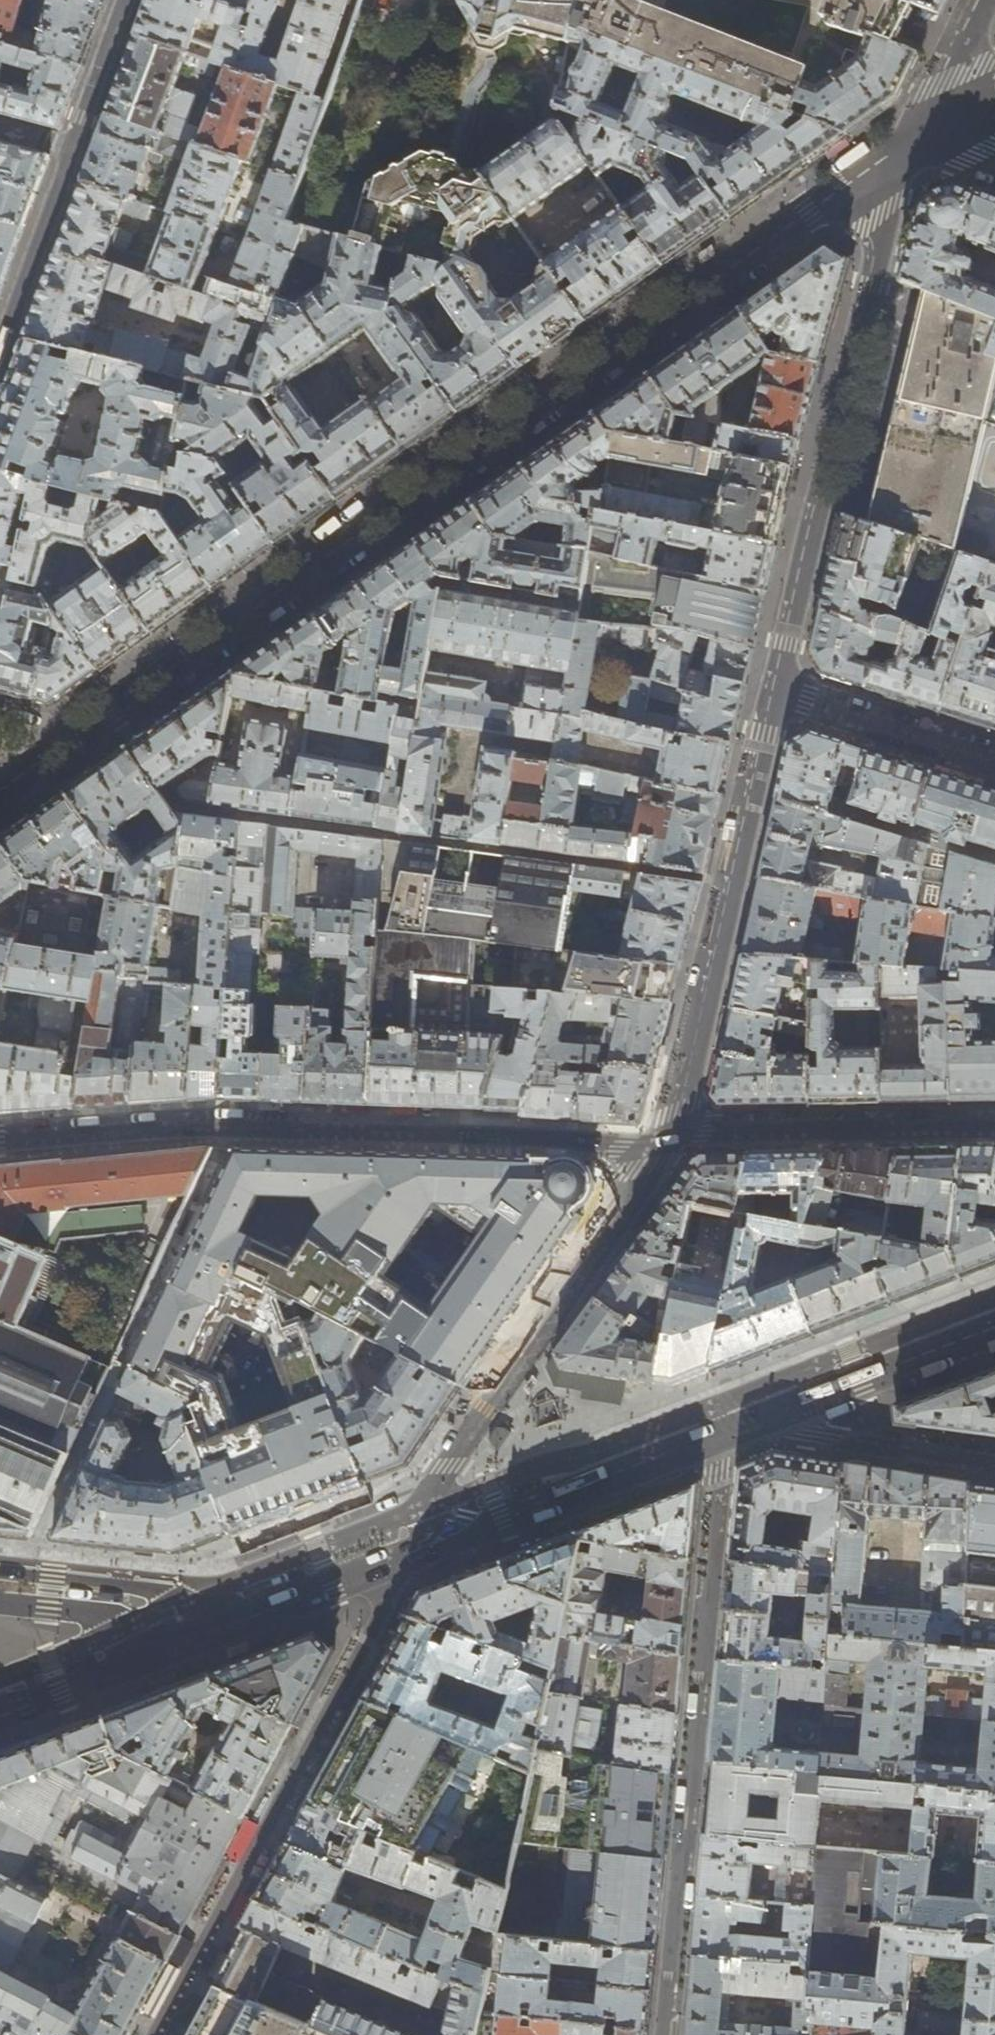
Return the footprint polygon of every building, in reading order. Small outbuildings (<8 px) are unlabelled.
[(101,17),(107,0),(51,0),(39,43),(34,42),(35,40),(32,35),(14,30),(23,0),(0,0),(0,45),(82,67),(101,17)] [(136,36),(188,54),(200,18),(226,28),(213,63),(229,68),(236,71),(255,15),(251,14),(211,0),(205,0),(203,6),(193,2),(194,0),(149,0),(136,36)] [(251,14),(256,0),(211,0),(251,14)] [(251,14),(255,15),(236,71),(279,85),(291,90),(328,103),(335,83),(321,79),(346,4),(360,9),(360,7),(363,0),(304,0),(281,65),(259,57),(279,0),(256,0),(251,14)] [(360,7),(370,10),(374,0),(363,0),(360,7)] [(466,27),(463,36),(471,49),(474,50),(467,74),(454,85),(443,129),(464,134),(474,94),(487,81),(485,81),(492,52),(499,48),(503,35),(514,29),(568,46),(571,28),(581,0),(450,0),(466,27)] [(631,0),(581,0),(571,28),(846,135),(874,115),(897,98),(910,72),(919,53),(893,44),(903,24),(912,6),(908,4),(896,0),(828,0),(820,22),(828,25),(826,31),(864,44),(859,59),(855,55),(847,52),(844,62),(847,67),(817,88),(801,82),(806,69),(631,1),(631,0)] [(908,4),(912,6),(938,15),(945,0),(896,0),(908,4)] [(568,46),(556,109),(568,113),(604,127),(614,131),(687,160),(730,218),(784,179),(846,135),(571,28),(568,46)] [(201,59),(188,54),(136,36),(126,63),(112,102),(107,114),(181,139),(193,106),(197,95),(175,88),(184,66),(189,68),(191,63),(199,66),(201,59)] [(60,129),(72,97),(82,67),(0,45),(0,78),(4,64),(34,73),(29,92),(20,90),(21,86),(10,83),(9,87),(0,84),(0,113),(60,129)] [(279,85),(236,71),(229,68),(206,131),(191,126),(198,108),(193,106),(181,139),(242,160),(250,163),(279,85)] [(599,141),(604,127),(568,113),(571,122),(578,125),(572,138),(561,122),(552,120),(492,164),(499,134),(520,119),(534,125),(546,116),(550,106),(494,84),(473,164),(476,169),(512,219),(590,165),(590,164),(599,141)] [(301,181),(328,103),(291,90),(284,109),(294,113),(273,171),(301,181)] [(181,139),(107,114),(98,141),(83,182),(132,199),(148,156),(162,161),(164,155),(188,164),(171,212),(217,229),(242,160),(181,139)] [(369,182),(351,241),(383,250),(403,255),(413,258),(440,266),(445,249),(468,252),(513,220),(512,219),(476,169),(457,162),(464,134),(443,129),(436,153),(429,157),(419,154),(369,182)] [(609,145),(599,141),(590,164),(590,165),(599,176),(613,166),(641,177),(649,188),(647,191),(622,209),(663,266),(695,243),(730,218),(687,160),(614,131),(609,145)] [(24,228),(37,191),(50,156),(0,143),(0,222),(24,228)] [(286,222),(301,181),(273,171),(249,240),(278,250),(295,256),(304,227),(286,222)] [(132,199),(83,182),(74,205),(64,232),(111,245),(128,251),(134,235),(117,229),(123,213),(147,222),(152,206),(132,199)] [(924,291),(994,319),(994,290),(973,281),(974,273),(973,273),(974,263),(968,262),(968,255),(967,254),(964,254),(960,250),(961,241),(966,239),(967,244),(977,248),(978,245),(987,248),(986,251),(994,254),(994,196),(991,195),(973,188),(972,190),(964,187),(955,186),(949,186),(939,188),(931,195),(928,199),(924,204),(918,217),(915,217),(914,222),(913,225),(900,282),(924,291)] [(624,294),(663,266),(622,209),(545,264),(585,321),(624,294)] [(194,293),(217,229),(171,212),(147,277),(159,281),(170,285),(194,293)] [(11,262),(24,228),(0,222),(0,293),(11,262)] [(304,227),(295,256),(330,270),(328,282),(299,304),(334,353),(365,330),(401,380),(370,403),(404,451),(418,441),(440,425),(457,413),(389,318),(395,290),(376,286),(383,250),(351,241),(304,227)] [(278,250),(249,240),(248,240),(235,276),(224,273),(219,274),(217,281),(216,281),(210,298),(243,309),(254,312),(261,292),(263,292),(278,250)] [(847,261),(827,247),(822,251),(782,279),(741,309),(770,351),(819,365),(832,317),(847,261)] [(566,335),(585,321),(545,264),(537,270),(536,280),(515,296),(504,294),(499,297),(468,252),(445,249),(440,266),(445,268),(518,369),(566,335)] [(96,346),(93,357),(145,370),(160,374),(188,381),(204,385),(228,390),(249,326),(239,323),(243,309),(210,298),(194,293),(170,285),(166,295),(156,292),(159,281),(147,277),(112,266),(110,270),(57,252),(41,297),(25,340),(56,348),(75,352),(83,354),(86,344),(96,346)] [(440,266),(413,258),(409,274),(397,280),(395,290),(389,318),(457,413),(490,390),(518,369),(445,268),(440,266)] [(989,355),(994,338),(994,319),(924,291),(923,292),(920,308),(917,318),(912,342),(886,455),(870,524),(921,541),(956,552),(994,378),(994,358),(989,355)] [(299,304),(263,292),(261,292),(254,312),(249,326),(228,390),(257,398),(264,399),(276,417),(304,455),(309,462),(310,463),(319,456),(325,465),(316,471),(336,499),(374,473),(404,451),(370,403),(366,398),(323,429),(290,384),(334,353),(299,304)] [(810,400),(819,365),(770,351),(741,309),(726,319),(695,341),(649,374),(679,415),(687,417),(711,422),(722,425),(721,395),(735,384),(734,382),(762,362),(761,361),(769,354),(773,355),(752,431),(799,440),(810,400)] [(56,348),(25,340),(9,383),(0,408),(0,470),(10,473),(14,463),(33,468),(30,479),(34,480),(51,485),(66,489),(100,498),(113,502),(115,503),(119,487),(122,487),(125,485),(130,490),(136,491),(132,507),(146,511),(160,515),(165,493),(170,470),(173,454),(184,402),(188,381),(160,374),(157,389),(151,388),(145,391),(144,387),(141,385),(143,382),(145,370),(93,357),(83,354),(75,352),(71,363),(51,359),(56,348)] [(624,392),(595,413),(610,432),(616,434),(642,438),(635,429),(638,426),(641,427),(644,430),(648,432),(654,433),(657,431),(656,441),(682,445),(687,417),(679,415),(649,374),(624,392)] [(257,398),(228,390),(204,385),(200,404),(195,405),(184,402),(173,454),(183,456),(216,463),(251,438),(275,471),(271,474),(264,465),(239,482),(233,473),(226,477),(246,504),(275,543),(313,516),(336,499),(316,471),(310,463),(309,462),(299,469),(294,462),(304,455),(276,417),(268,423),(255,406),(257,398)] [(611,461),(616,434),(610,432),(595,413),(561,438),(523,465),(548,499),(586,508),(597,510),(602,511),(605,494),(581,488),(579,485),(598,472),(600,470),(601,465),(601,464),(600,461),(598,458),(611,461)] [(707,445),(711,422),(687,417),(682,445),(793,469),(796,453),(799,440),(752,431),(722,425),(718,449),(713,446),(707,445)] [(656,441),(642,438),(616,434),(611,461),(605,494),(602,511),(776,545),(785,505),(793,469),(682,445),(656,441)] [(226,477),(216,463),(183,456),(180,471),(170,470),(165,493),(180,496),(190,502),(205,522),(179,541),(213,588),(245,565),(275,543),(246,504),(236,511),(229,501),(230,500),(224,492),(223,493),(217,483),(226,477)] [(502,480),(472,501),(499,537),(510,539),(528,542),(524,534),(541,521),(569,528),(566,548),(590,552),(595,521),(584,519),(586,508),(548,499),(523,465),(502,480)] [(10,473),(0,470),(0,564),(2,565),(16,567),(23,533),(25,522),(34,480),(30,479),(10,473)] [(48,501),(51,485),(34,480),(25,522),(36,524),(34,535),(23,533),(16,567),(12,582),(28,585),(37,587),(39,590),(49,548),(51,548),(54,546),(56,544),(58,542),(90,549),(89,548),(97,513),(100,498),(66,489),(60,509),(51,507),(48,501)] [(508,551),(510,539),(499,537),(472,501),(447,519),(417,540),(443,576),(514,589),(515,579),(519,579),(519,581),(520,583),(522,585),(524,586),(533,587),(536,585),(538,582),(542,583),(540,593),(561,597),(563,587),(585,590),(590,552),(566,548),(564,560),(508,551)] [(132,507),(115,503),(113,502),(110,516),(97,513),(89,548),(90,549),(103,566),(148,533),(165,557),(126,584),(115,569),(108,573),(151,632),(186,607),(213,588),(179,541),(161,516),(160,515),(146,511),(134,519),(131,514),(132,507)] [(776,545),(602,511),(597,510),(595,521),(590,552),(653,566),(657,541),(670,543),(670,545),(672,546),(698,550),(700,550),(702,547),(713,550),(708,573),(698,571),(699,563),(697,560),(695,559),(671,553),(667,554),(665,556),(664,558),(662,568),(766,592),(772,566),(776,545)] [(908,581),(921,541),(870,524),(844,515),(839,535),(833,559),(859,565),(856,580),(873,584),(869,600),(883,604),(884,602),(898,610),(894,618),(907,623),(915,627),(928,588),(908,581)] [(426,674),(430,649),(443,576),(417,540),(393,558),(357,583),(378,610),(362,699),(380,702),(382,691),(396,694),(394,705),(399,705),(420,709),(426,674)] [(760,619),(766,592),(662,568),(653,566),(590,552),(585,590),(662,602),(657,631),(662,631),(701,636),(753,651),(760,619)] [(982,588),(990,563),(958,553),(931,634),(962,647),(973,613),(974,611),(966,608),(967,605),(964,599),(965,598),(967,596),(967,592),(973,589),(974,586),(982,588)] [(874,629),(883,604),(869,600),(873,584),(856,580),(859,565),(833,559),(827,583),(821,611),(874,629)] [(990,563),(982,588),(978,599),(988,602),(984,616),(973,613),(962,647),(941,711),(975,722),(994,728),(994,667),(984,664),(993,634),(991,634),(993,627),(994,628),(994,565),(990,563)] [(39,591),(43,595),(56,613),(98,670),(125,650),(151,632),(108,573),(104,568),(56,602),(45,587),(39,591)] [(431,674),(426,674),(420,709),(412,760),(407,787),(400,832),(452,839),(502,846),(517,760),(555,764),(556,760),(579,765),(585,730),(629,740),(628,743),(651,748),(650,755),(655,763),(663,765),(659,783),(679,787),(679,785),(719,794),(726,765),(730,746),(645,727),(585,711),(584,720),(562,715),(579,621),(583,601),(561,597),(540,593),(514,589),(443,576),(430,649),(531,666),(524,708),(485,702),(488,683),(476,681),(476,678),(431,671),(431,674)] [(28,585),(12,582),(5,616),(0,640),(0,690),(35,699),(56,613),(43,595),(40,598),(26,595),(28,585)] [(338,597),(314,614),(337,644),(349,635),(351,638),(350,640),(349,644),(344,643),(343,652),(348,653),(344,673),(334,671),(332,680),(330,693),(333,693),(349,696),(362,699),(378,610),(357,583),(338,597)] [(900,646),(907,623),(894,618),(898,610),(884,602),(883,604),(874,629),(821,611),(815,635),(811,653),(823,674),(841,680),(866,688),(873,664),(884,667),(887,664),(890,663),(895,645),(900,646)] [(79,684),(98,670),(56,613),(35,699),(45,702),(51,704),(79,684)] [(338,644),(337,644),(314,614),(283,636),(237,669),(239,672),(315,690),(330,693),(332,680),(322,678),(325,659),(330,659),(331,654),(326,653),(338,644)] [(650,630),(579,621),(562,715),(584,720),(585,711),(645,727),(654,681),(630,676),(623,713),(616,705),(597,701),(588,704),(599,638),(618,642),(618,644),(626,650),(640,652),(649,647),(650,630)] [(895,645),(890,663),(887,664),(884,667),(873,664),(866,688),(902,699),(941,711),(962,647),(931,634),(915,627),(907,623),(900,646),(895,645)] [(753,651),(701,636),(662,631),(656,650),(663,652),(654,681),(716,702),(721,679),(746,683),(749,669),(753,651)] [(221,756),(225,740),(214,738),(212,736),(213,729),(227,731),(234,694),(239,672),(237,669),(208,690),(141,738),(173,783),(174,785),(186,802),(211,806),(216,783),(193,779),(188,771),(211,755),(221,756)] [(311,712),(315,690),(239,672),(234,694),(266,702),(266,703),(280,706),(281,705),(311,712)] [(740,710),(746,683),(721,679),(716,702),(654,681),(645,727),(730,746),(732,746),(740,710)] [(333,693),(330,693),(315,690),(311,712),(305,744),(337,750),(340,735),(392,744),(399,705),(394,705),(380,702),(362,699),(349,696),(347,707),(331,705),(333,693)] [(412,760),(420,709),(399,705),(392,744),(387,770),(377,829),(389,830),(400,832),(407,787),(393,786),(393,772),(398,772),(400,758),(412,760)] [(221,758),(216,783),(211,806),(254,812),(292,817),(299,777),(281,773),(288,731),(284,725),(253,717),(248,721),(241,763),(221,758)] [(784,767),(778,799),(870,828),(875,811),(882,814),(880,819),(898,824),(899,819),(903,821),(900,829),(879,823),(877,830),(910,840),(932,771),(885,756),(811,733),(789,745),(784,767)] [(173,783),(141,738),(128,747),(160,791),(167,786),(173,783)] [(102,840),(108,848),(105,871),(121,873),(117,897),(160,905),(173,907),(179,868),(185,826),(176,812),(160,791),(128,747),(101,766),(67,791),(94,828),(102,840)] [(303,754),(299,777),(292,817),(332,823),(377,829),(387,770),(303,754)] [(646,868),(665,870),(704,874),(713,832),(721,794),(719,794),(679,785),(679,787),(659,783),(579,765),(556,760),(555,764),(517,760),(502,846),(523,849),(593,858),(646,866),(646,868)] [(932,771),(910,840),(994,867),(994,791),(969,782),(932,771)] [(94,828),(67,791),(37,812),(0,839),(0,840),(17,863),(26,857),(32,865),(23,872),(31,882),(56,887),(61,859),(66,855),(82,878),(80,891),(100,894),(102,895),(105,871),(108,848),(102,840),(92,847),(84,836),(94,828)] [(910,840),(877,830),(870,828),(778,799),(770,835),(760,878),(994,920),(994,867),(910,840)] [(210,818),(176,812),(185,826),(179,868),(236,876),(237,860),(226,858),(227,849),(238,850),(240,822),(210,818)] [(236,876),(227,991),(251,992),(286,994),(312,995),(306,1101),(341,1103),(369,1104),(378,928),(380,892),(382,843),(382,840),(353,836),(297,829),(240,822),(238,850),(237,860),(236,876)] [(17,863),(0,840),(0,907),(21,892),(23,896),(20,898),(24,904),(27,902),(31,882),(23,872),(17,863)] [(412,847),(382,843),(380,892),(398,897),(412,847)] [(585,918),(588,895),(621,900),(621,903),(635,913),(623,959),(655,963),(680,966),(690,926),(697,898),(701,882),(671,878),(600,869),(558,863),(504,856),(500,890),(436,882),(440,848),(423,846),(412,844),(412,847),(398,897),(389,929),(389,930),(474,941),(515,946),(562,952),(567,915),(585,918)] [(236,876),(179,868),(173,907),(172,909),(206,915),(201,986),(196,986),(196,987),(193,1027),(208,1027),(207,1046),(192,1045),(188,1100),(203,1099),(219,1098),(227,991),(236,876)] [(760,878),(752,916),(744,955),(812,960),(841,962),(843,950),(840,949),(838,947),(824,946),(822,943),(805,942),(809,926),(820,928),(823,925),(826,926),(828,916),(825,916),(825,913),(858,919),(860,911),(864,912),(857,963),(879,965),(904,967),(910,929),(949,936),(944,969),(947,970),(994,973),(994,920),(760,878)] [(56,887),(31,882),(27,902),(20,934),(12,969),(7,990),(43,996),(41,1008),(41,1028),(37,1050),(0,1044),(0,1113),(23,1111),(55,1109),(68,1108),(77,1107),(82,1078),(74,1077),(65,1076),(69,1055),(57,1053),(60,1031),(69,1032),(74,1001),(85,1002),(93,1003),(98,972),(101,957),(92,955),(84,954),(92,903),(99,904),(100,894),(80,891),(56,887)] [(147,975),(160,905),(117,897),(112,897),(101,957),(98,972),(146,975),(147,975)] [(389,929),(378,928),(369,1104),(428,1106),(485,1108),(503,1037),(470,1034),(472,999),(470,999),(471,988),(474,941),(389,930),(389,929)] [(12,969),(20,934),(0,931),(0,967),(12,969)] [(675,985),(680,966),(655,963),(623,959),(562,952),(515,946),(512,990),(530,992),(542,992),(553,993),(571,997),(571,995),(670,1002),(675,985)] [(812,960),(744,955),(738,982),(732,1008),(778,1017),(784,988),(797,988),(797,980),(812,979),(812,960)] [(857,963),(841,962),(812,960),(812,979),(811,1024),(811,1039),(811,1044),(811,1047),(815,1051),(821,1051),(821,1069),(810,1070),(810,1103),(846,1102),(882,1102),(881,1066),(881,1049),(840,1050),(840,1047),(839,1044),(837,1042),(834,1042),(834,1010),(880,1009),(880,997),(879,965),(857,963)] [(944,969),(904,967),(879,965),(880,997),(920,996),(923,1066),(881,1066),(882,1102),(918,1101),(951,1100),(947,970),(944,969)] [(7,990),(12,969),(0,967),(0,1022),(7,990)] [(947,970),(951,1100),(990,1100),(994,1099),(994,973),(947,970)] [(146,975),(98,972),(93,1003),(82,1078),(77,1107),(133,1104),(139,1042),(142,1015),(145,983),(146,975)] [(196,987),(145,983),(142,1015),(148,1015),(151,990),(169,991),(166,1030),(171,1031),(170,1045),(139,1042),(133,1104),(166,1102),(188,1100),(192,1045),(193,1027),(196,987)] [(485,1000),(486,989),(471,988),(470,999),(472,999),(485,1000)] [(553,993),(542,992),(540,1001),(529,1001),(530,992),(512,990),(486,989),(485,1000),(484,1013),(506,1014),(503,1037),(485,1108),(500,1109),(523,1110),(536,1061),(553,993)] [(251,1006),(251,992),(227,991),(219,1098),(241,1099),(263,1100),(266,1053),(256,1053),(257,1038),(252,1038),(255,1035),(256,1006),(251,1006)] [(571,995),(571,997),(553,993),(536,1061),(565,1063),(596,1065),(654,1067),(662,1037),(670,1002),(571,995)] [(274,1054),(266,1053),(263,1100),(280,1100),(306,1101),(312,995),(286,994),(286,1008),(281,1007),(279,1035),(275,1035),(274,1054)] [(811,1024),(778,1017),(732,1008),(721,1058),(713,1095),(721,1105),(765,1104),(810,1103),(810,1070),(811,1047),(811,1044),(803,1043),(803,1052),(781,1052),(778,1055),(775,1050),(776,1046),(773,1043),(775,1032),(811,1039),(811,1024)] [(564,1073),(565,1063),(536,1061),(523,1110),(521,1118),(584,1122),(637,1126),(639,1124),(647,1094),(654,1067),(596,1065),(594,1075),(564,1073)] [(213,1148),(120,1157),(0,1170),(0,1319),(19,1328),(49,1259),(50,1260),(51,1258),(33,1250),(41,1232),(39,1212),(189,1197),(213,1148)] [(415,1154),(213,1148),(189,1197),(169,1238),(156,1266),(113,1359),(192,1398),(194,1393),(199,1395),(207,1392),(209,1398),(199,1402),(182,1408),(230,1532),(258,1521),(334,1491),(364,1479),(322,1368),(318,1357),(295,1296),(459,1385),(509,1313),(555,1246),(593,1191),(594,1181),(585,1165),(577,1159),(415,1154)] [(962,1149),(949,1249),(959,1275),(989,1264),(994,1261),(994,1221),(977,1219),(978,1204),(994,1206),(994,1148),(962,1149)] [(933,1149),(898,1150),(890,1203),(929,1207),(924,1245),(884,1237),(883,1239),(879,1268),(891,1302),(927,1287),(959,1275),(949,1249),(962,1149),(933,1149)] [(879,1150),(825,1151),(806,1226),(883,1239),(884,1237),(887,1216),(840,1208),(843,1193),(872,1198),(870,1205),(888,1210),(890,1203),(898,1150),(879,1150)] [(804,1225),(806,1226),(825,1151),(787,1152),(748,1153),(736,1213),(742,1214),(757,1216),(804,1225)] [(736,1213),(748,1153),(697,1154),(685,1171),(668,1195),(648,1224),(628,1252),(665,1261),(678,1264),(689,1204),(736,1213)] [(739,1228),(742,1214),(736,1213),(689,1204),(678,1264),(695,1267),(684,1322),(667,1319),(655,1383),(673,1386),(696,1377),(710,1371),(718,1333),(722,1313),(739,1228)] [(799,1245),(804,1225),(757,1216),(754,1229),(752,1228),(749,1228),(745,1230),(739,1228),(722,1313),(734,1316),(738,1325),(718,1333),(710,1371),(774,1347),(812,1332),(791,1277),(755,1291),(752,1284),(760,1246),(765,1245),(767,1243),(768,1240),(799,1245)] [(879,1268),(883,1239),(806,1226),(804,1225),(799,1245),(791,1277),(812,1332),(833,1324),(851,1317),(891,1302),(879,1268)] [(556,1354),(562,1368),(614,1376),(626,1378),(655,1383),(667,1319),(678,1264),(665,1261),(628,1252),(614,1271),(578,1323),(556,1354)] [(102,1348),(101,1363),(108,1366),(110,1366),(113,1359),(156,1266),(142,1260),(102,1348)] [(459,1385),(295,1296),(318,1357),(324,1354),(328,1366),(322,1368),(364,1479),(393,1468),(406,1463),(412,1453),(416,1447),(431,1426),(459,1385)] [(97,1394),(92,1392),(94,1387),(81,1381),(91,1358),(19,1328),(0,1319),(0,1423),(71,1453),(97,1394)] [(562,1368),(556,1354),(546,1367),(554,1385),(622,1396),(626,1378),(614,1376),(562,1368)] [(110,1366),(111,1367),(97,1394),(71,1453),(34,1531),(31,1538),(129,1548),(176,1553),(204,1542),(230,1532),(182,1408),(199,1402),(192,1398),(113,1359),(110,1366)] [(952,1386),(895,1407),(896,1414),(897,1420),(897,1423),(994,1435),(994,1413),(989,1398),(994,1396),(994,1369),(952,1386)] [(512,1410),(498,1431),(507,1437),(514,1433),(521,1421),(519,1414),(512,1410)] [(71,1453),(0,1423),(0,1517),(34,1531),(71,1453)] [(844,1464),(811,1459),(777,1453),(762,1459),(738,1468),(730,1560),(833,1576),(844,1464)] [(971,1483),(907,1473),(844,1464),(833,1576),(830,1620),(829,1635),(962,1647),(971,1483)] [(971,1483),(962,1647),(994,1650),(994,1486),(971,1483)] [(621,1514),(577,1531),(581,1541),(588,1542),(595,1543),(692,1559),(699,1484),(640,1506),(621,1514)] [(552,1532),(555,1539),(577,1531),(621,1514),(619,1507),(552,1532)] [(31,1538),(34,1531),(0,1517),(0,1534),(31,1538)] [(581,1541),(577,1531),(555,1539),(542,1544),(515,1555),(503,1559),(511,1580),(568,1603),(581,1541)] [(594,1549),(587,1548),(588,1542),(581,1541),(568,1603),(561,1636),(683,1656),(688,1603),(689,1588),(692,1559),(595,1543),(594,1549)] [(503,1559),(464,1574),(421,1591),(415,1603),(408,1615),(522,1657),(554,1669),(561,1636),(568,1603),(511,1580),(503,1559)] [(830,1620),(833,1576),(730,1560),(728,1585),(726,1610),(772,1614),(774,1593),(811,1597),(809,1618),(830,1620)] [(785,1610),(784,1616),(798,1617),(798,1610),(796,1607),(789,1607),(785,1610)] [(769,1636),(772,1614),(726,1610),(725,1615),(723,1635),(721,1661),(826,1670),(829,1635),(830,1620),(809,1618),(807,1640),(769,1636)] [(551,1681),(518,1669),(522,1657),(408,1615),(387,1654),(363,1699),(497,1758),(502,1747),(516,1753),(513,1764),(532,1773),(537,1751),(551,1681)] [(798,1617),(784,1616),(784,1622),(787,1626),(794,1626),(797,1624),(798,1617)] [(216,1683),(255,1704),(258,1700),(269,1696),(273,1706),(269,1712),(294,1724),(334,1650),(325,1641),(317,1632),(271,1649),(210,1673),(216,1683)] [(848,1659),(870,1661),(866,1708),(924,1714),(986,1720),(994,1721),(994,1650),(962,1647),(829,1635),(826,1670),(824,1705),(845,1707),(848,1659)] [(681,1682),(683,1656),(561,1636),(554,1669),(551,1681),(537,1751),(540,1751),(570,1756),(572,1745),(595,1749),(601,1712),(578,1707),(579,1700),(582,1700),(589,1655),(631,1662),(626,1705),(623,1704),(616,1763),(672,1772),(675,1737),(681,1682)] [(824,1705),(826,1670),(721,1661),(716,1712),(712,1762),(716,1762),(819,1770),(820,1752),(773,1748),(777,1701),(795,1703),(791,1743),(821,1745),(822,1732),(824,1705)] [(269,1712),(255,1704),(216,1683),(210,1673),(162,1691),(104,1714),(120,1750),(169,1776),(175,1765),(180,1768),(188,1752),(183,1750),(203,1712),(211,1710),(233,1722),(196,1790),(245,1816),(271,1768),(294,1724),(269,1712)] [(497,1758),(363,1699),(346,1731),(353,1734),(347,1744),(344,1743),(342,1743),(340,1747),(338,1746),(335,1751),(329,1763),(330,1764),(329,1767),(329,1769),(333,1771),(327,1781),(321,1778),(314,1791),(310,1797),(345,1812),(341,1820),(363,1829),(454,1868),(470,1838),(427,1815),(432,1805),(436,1807),(445,1789),(442,1787),(446,1778),(493,1803),(503,1785),(500,1783),(510,1763),(497,1758)] [(824,1705),(822,1732),(864,1735),(863,1756),(820,1752),(819,1770),(819,1775),(920,1785),(994,1791),(994,1721),(986,1720),(982,1767),(920,1762),(924,1714),(866,1708),(845,1707),(824,1705)] [(85,1786),(90,1788),(85,1798),(121,1817),(129,1815),(129,1809),(144,1816),(123,1855),(112,1849),(116,1841),(115,1837),(86,1822),(81,1824),(66,1853),(146,1894),(136,1912),(135,1911),(121,1937),(167,1961),(206,1889),(245,1816),(196,1790),(187,1786),(181,1782),(169,1776),(120,1750),(104,1714),(46,1736),(0,1754),(0,1785),(2,1789),(0,1792),(0,1873),(13,1880),(36,1838),(52,1846),(85,1786)] [(540,1751),(537,1751),(532,1773),(517,1843),(521,1844),(529,1807),(533,1808),(537,1790),(532,1789),(540,1751)] [(616,1763),(605,1762),(602,1789),(590,1788),(584,1789),(581,1792),(579,1796),(579,1802),(580,1804),(583,1807),(587,1808),(600,1810),(596,1851),(664,1857),(668,1818),(672,1772),(616,1763)] [(819,1770),(716,1762),(714,1780),(714,1787),(711,1823),(710,1835),(816,1845),(817,1845),(822,1798),(918,1808),(920,1785),(819,1775),(819,1770)] [(185,1774),(181,1782),(187,1786),(191,1777),(185,1774)] [(920,1785),(918,1808),(913,1854),(933,1856),(934,1856),(937,1813),(981,1817),(979,1841),(969,1840),(967,1859),(980,1860),(994,1862),(994,1791),(920,1785)] [(363,1829),(341,1820),(345,1812),(310,1797),(300,1816),(286,1843),(347,1868),(363,1829)] [(507,1891),(363,1829),(347,1868),(286,1843),(271,1870),(256,1900),(485,1994),(489,1974),(498,1934),(507,1891)] [(816,1845),(710,1835),(705,1834),(703,1864),(700,1896),(749,1900),(753,1862),(790,1865),(788,1904),(812,1906),(816,1845)] [(807,2009),(815,2010),(813,2034),(905,2034),(907,2019),(916,2020),(919,1992),(909,1991),(912,1953),(971,1958),(968,2001),(966,2000),(965,2004),(968,2004),(967,2017),(964,2017),(964,2021),(967,2021),(965,2034),(994,2034),(994,1933),(878,1922),(884,1851),(816,1845),(812,1906),(809,1964),(807,2009)] [(596,1851),(564,1848),(555,1940),(656,1950),(660,1903),(664,1857),(596,1851)] [(913,1854),(884,1851),(878,1922),(994,1933),(994,1862),(980,1860),(977,1899),(929,1894),(933,1856),(913,1854)] [(49,1899),(13,1880),(0,1873),(0,2034),(128,2034),(135,2022),(167,1961),(121,1937),(88,1997),(84,2005),(78,2002),(70,2002),(68,2006),(9,1975),(49,1899)] [(774,1903),(749,1900),(700,1896),(697,1925),(694,1955),(809,1964),(812,1906),(788,1904),(785,1929),(794,1930),(793,1940),(737,1935),(738,1919),(766,1921),(767,1907),(773,1908),(774,1903)] [(240,1928),(245,1930),(238,1944),(226,1966),(216,1985),(335,2034),(406,2034),(315,1997),(317,1993),(271,1973),(285,1946),(432,2007),(433,2005),(451,2013),(447,2031),(450,2034),(476,2034),(481,2012),(485,1994),(256,1900),(240,1928)] [(545,1939),(498,1934),(489,1974),(551,1980),(553,1960),(604,1966),(602,1985),(652,1990),(653,1986),(656,1950),(555,1940),(554,1950),(544,1949),(545,1939)] [(807,2009),(809,1964),(694,1955),(689,2009),(687,2034),(813,2034),(815,2010),(807,2009)] [(551,1980),(489,1974),(485,1994),(481,2012),(649,2030),(651,2008),(652,1990),(602,1985),(600,2005),(549,2000),(551,1980)] [(216,1985),(208,1998),(191,2029),(188,2034),(335,2034),(216,1985)] [(649,2030),(481,2012),(476,2034),(648,2034),(649,2030)]
